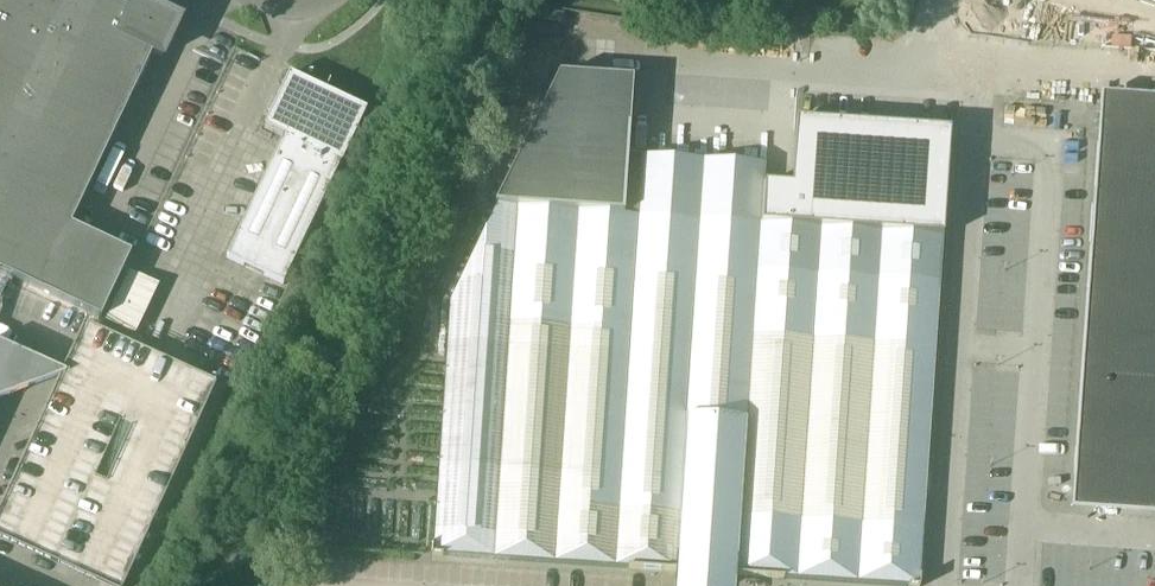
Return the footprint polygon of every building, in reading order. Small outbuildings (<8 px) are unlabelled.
[(178,22),(137,2),(133,9),(115,0),(0,0),(0,26),(58,53),(75,16),(153,52),(162,56),(178,22)] [(58,53),(39,92),(117,128),(153,52),(75,16),(58,53)] [(31,110),(39,92),(58,53),(0,26),(0,96),(31,110)] [(341,164),(366,111),(324,91),(323,94),(309,87),(311,85),(289,75),(264,128),(283,137),(226,258),(283,285),(341,164)] [(432,555),(893,585),(920,585),(950,131),(797,120),(796,120),(792,186),(764,184),(766,164),(628,155),(633,80),(560,75),(495,206),(497,206),(449,303),(432,555)] [(31,110),(12,150),(89,187),(117,128),(39,92),(31,110)] [(12,150),(31,110),(0,96),(0,145),(12,150)] [(1074,476),(1098,478),(1097,501),(1154,505),(1154,104),(1106,100),(1105,104),(1103,143),(1098,143),(1074,476)] [(12,150),(0,145),(0,175),(12,150)] [(0,175),(0,192),(71,225),(89,187),(12,150),(0,175)] [(101,318),(131,254),(71,225),(0,192),(0,271),(101,318)] [(66,376),(67,374),(0,343),(0,401),(66,376)]
